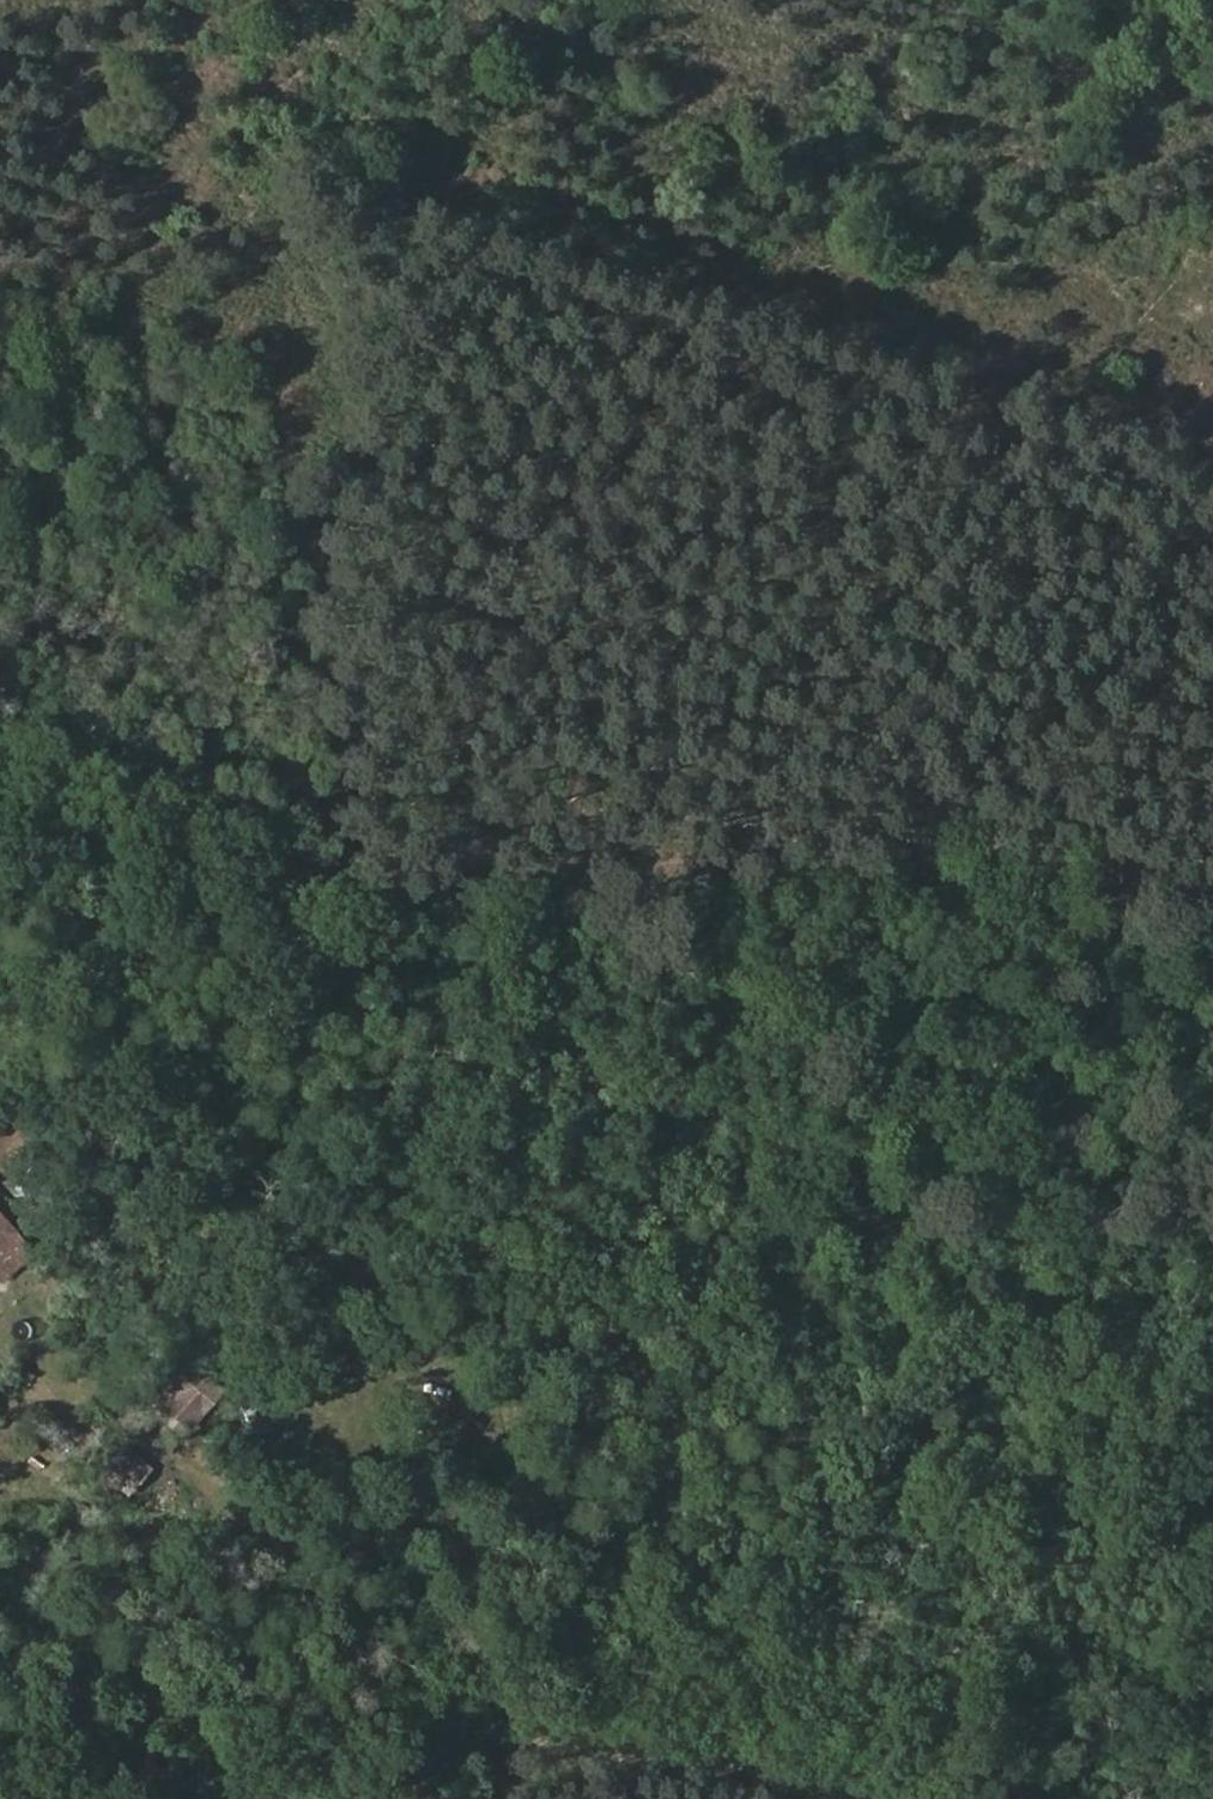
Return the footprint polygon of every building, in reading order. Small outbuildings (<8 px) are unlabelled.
[(33,1134),(1,1127),(0,1132),(0,1156),(26,1162),(33,1134)] [(0,1221),(0,1263),(21,1244),(0,1221)] [(28,1253),(21,1244),(0,1263),(0,1276),(1,1277),(28,1253)] [(187,1429),(221,1390),(185,1358),(163,1383),(173,1391),(160,1405),(187,1429)] [(104,1472),(124,1449),(119,1444),(98,1468),(104,1472)] [(126,1492),(147,1468),(124,1449),(104,1472),(126,1492)]
